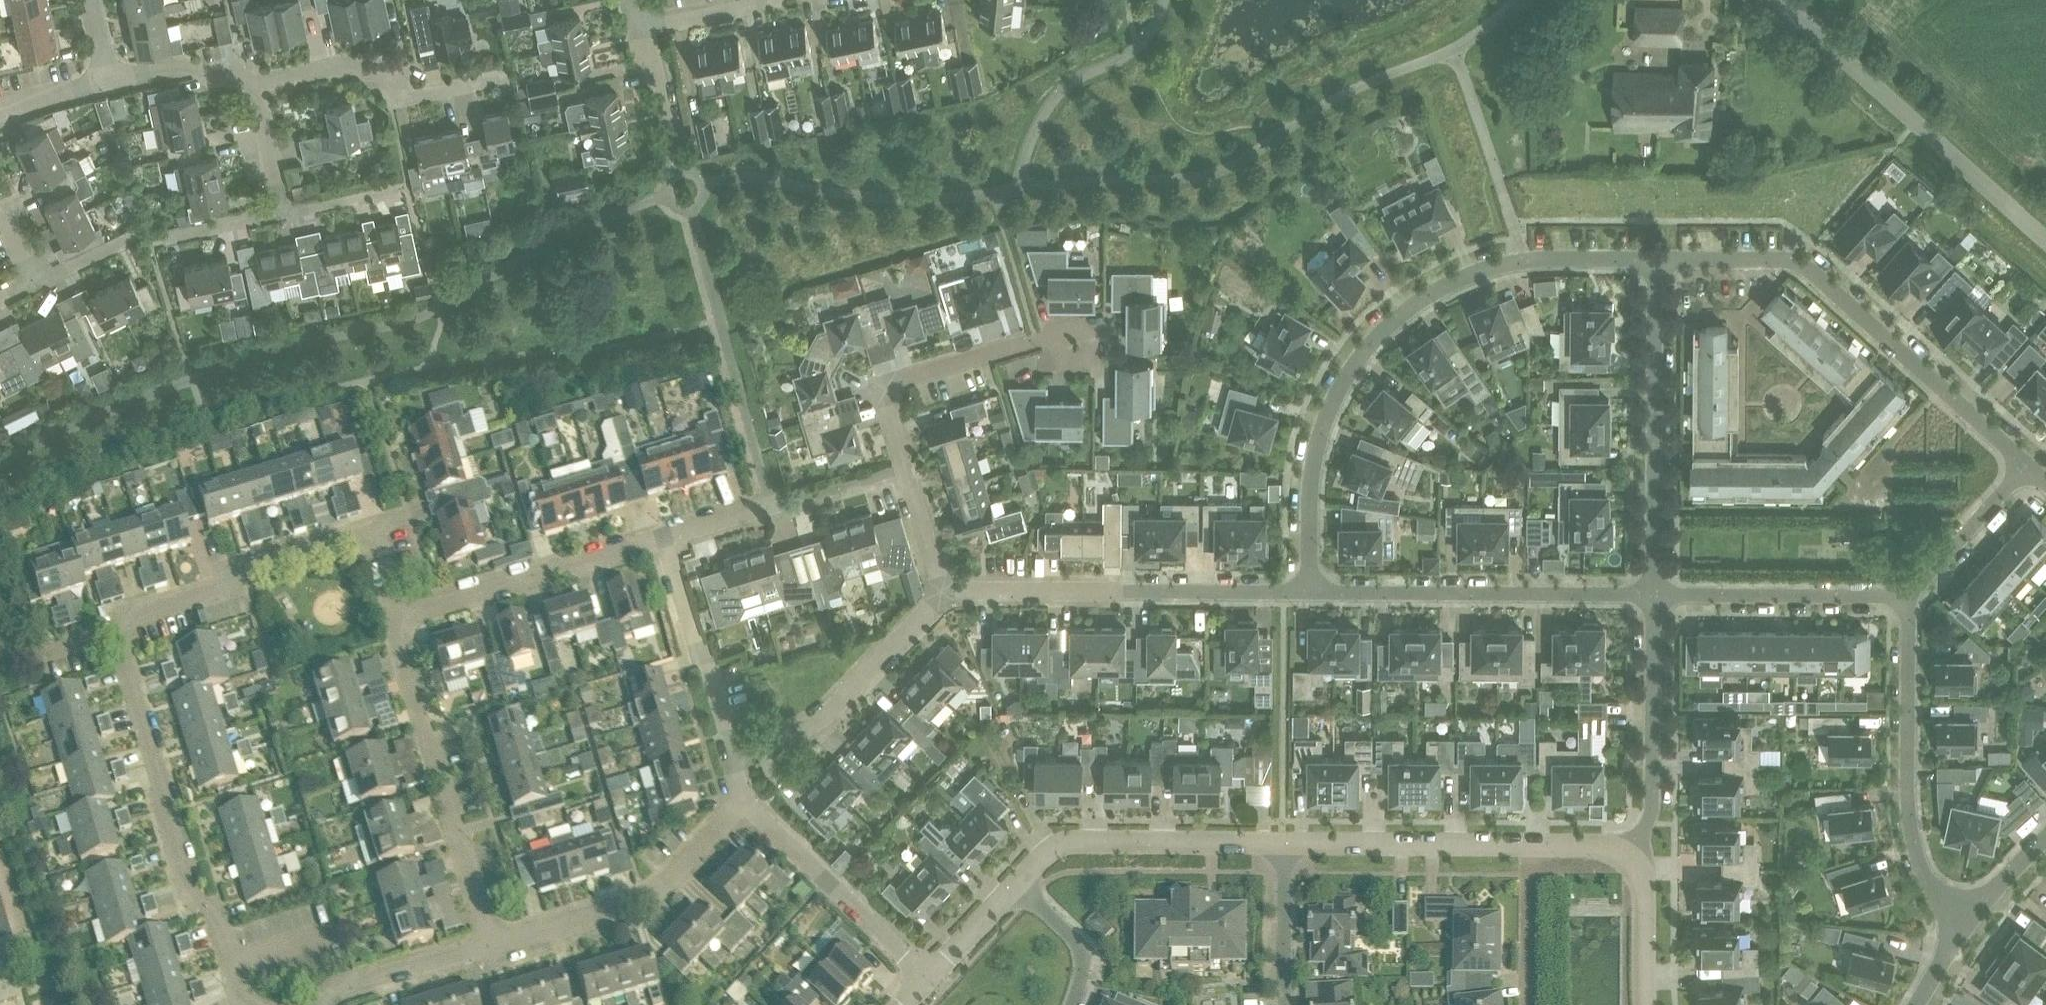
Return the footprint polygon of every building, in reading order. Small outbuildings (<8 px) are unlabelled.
[(13,12),(48,5),(47,0),(11,0),(13,12)] [(127,10),(162,2),(162,0),(125,0),(127,10)] [(127,10),(132,31),(167,24),(164,10),(182,6),(181,0),(172,0),(162,2),(127,10)] [(249,18),(254,43),(280,37),(272,2),(253,6),(252,0),(232,0),(237,20),(249,18)] [(272,2),(280,37),(305,32),(300,7),(312,4),(311,0),(282,0),(272,2)] [(317,9),(329,7),(335,34),(362,28),(356,0),(315,0),(317,9)] [(362,28),(390,22),(385,0),(356,0),(362,28)] [(483,0),(468,3),(470,16),(497,10),(495,0),(483,3),(483,0)] [(519,0),(500,0),(503,13),(521,9),(519,0)] [(979,7),(981,7),(979,20),(1011,24),(1014,0),(1010,0),(980,0),(979,7)] [(1682,2),(1635,1),(1634,43),(1681,44),(1682,2)] [(467,13),(452,16),(452,14),(431,18),(428,2),(410,5),(419,48),(436,45),(438,54),(459,49),(457,42),(472,39),(467,13)] [(1019,3),(1016,23),(1025,24),(1028,4),(1019,3)] [(48,5),(13,12),(18,33),(53,26),(48,5)] [(529,10),(501,16),(504,31),(532,25),(529,10)] [(213,14),(215,22),(220,41),(234,38),(228,18),(227,11),(213,14)] [(927,12),(917,14),(928,64),(940,62),(936,44),(948,42),(941,11),(928,14),(927,12)] [(901,52),(914,49),(917,67),(928,64),(917,14),(907,16),(907,18),(894,21),(901,52)] [(537,39),(539,50),(589,40),(586,29),(583,30),(580,15),(549,21),(552,36),(537,39)] [(859,19),(849,21),(856,54),(879,49),(873,18),(859,21),(859,19)] [(856,54),(849,21),(839,24),(839,25),(826,28),(833,59),(856,54)] [(167,24),(132,31),(137,53),(172,46),(167,24)] [(793,25),(782,27),(789,60),(813,55),(806,24),(793,26),(793,25)] [(53,26),(18,33),(23,55),(58,48),(53,26)] [(182,48),(202,46),(199,26),(179,28),(182,48)] [(789,60),(782,27),(772,29),(773,31),(760,33),(766,65),(789,60)] [(726,39),(716,41),(726,91),(736,89),(733,72),(747,69),(740,38),(727,41),(726,39)] [(589,40),(539,50),(541,62),(557,59),(560,72),(590,65),(587,50),(591,49),(589,40)] [(726,91),(716,41),(705,43),(706,45),(693,48),(699,79),(700,79),(704,96),(726,91)] [(978,60),(963,63),(969,90),(983,87),(978,60)] [(1712,132),(1713,61),(1681,60),(1681,72),(1616,70),(1614,126),(1677,128),(1677,131),(1712,132)] [(969,90),(963,63),(949,66),(955,93),(969,90)] [(526,81),(529,95),(556,89),(553,75),(526,81)] [(912,75),(896,78),(902,104),(917,101),(912,75)] [(569,92),(587,92),(586,78),(569,78),(569,92)] [(882,81),(888,107),(902,104),(896,78),(882,81)] [(146,90),(154,123),(200,114),(195,92),(181,95),(179,83),(146,90)] [(845,88),(830,91),(836,119),(850,116),(845,88)] [(556,89),(529,95),(529,96),(519,98),(524,120),(542,117),(540,108),(559,104),(556,89)] [(579,126),(579,125),(625,115),(623,106),(619,106),(616,91),(568,101),(565,107),(569,128),(579,126)] [(836,119),(830,91),(816,94),(821,122),(836,119)] [(321,132),(324,145),(302,149),(305,161),(345,152),(343,141),(373,134),(370,117),(355,120),(350,100),(326,105),(331,130),(321,132)] [(778,102),(765,105),(770,133),(784,130),(778,102)] [(859,114),(868,112),(866,102),(857,104),(859,114)] [(770,133),(765,105),(749,109),(755,136),(770,133)] [(111,109),(99,113),(103,125),(114,120),(111,109)] [(475,142),(477,150),(482,174),(481,166),(500,162),(497,146),(512,143),(505,109),(481,114),(487,140),(475,142)] [(15,142),(24,162),(55,147),(56,148),(67,142),(52,112),(22,126),(27,136),(15,142)] [(200,114),(154,123),(158,144),(166,143),(168,154),(176,153),(193,149),(190,138),(204,135),(200,114)] [(625,115),(579,125),(579,126),(581,135),(593,132),(596,145),(580,148),(583,162),(596,159),(597,162),(619,158),(616,144),(627,142),(624,127),(627,126),(625,115)] [(711,117),(697,120),(703,147),(717,144),(711,117)] [(460,127),(436,132),(448,187),(465,184),(464,177),(482,174),(477,150),(465,153),(460,127)] [(414,137),(419,162),(407,164),(412,188),(425,185),(427,192),(448,187),(436,132),(414,137)] [(55,147),(24,162),(34,182),(47,176),(52,187),(85,171),(78,155),(72,153),(61,159),(56,148),(55,147)] [(176,153),(168,154),(168,155),(176,154),(179,165),(175,166),(179,186),(188,184),(188,185),(222,177),(217,155),(203,158),(201,148),(193,149),(176,153)] [(1423,159),(1427,167),(1425,167),(1433,181),(1444,175),(1435,153),(1423,159)] [(574,169),(573,163),(553,167),(558,194),(562,193),(563,199),(589,194),(587,186),(589,186),(585,167),(574,169)] [(85,171),(89,178),(99,174),(95,166),(85,171)] [(290,170),(293,187),(295,196),(318,192),(316,179),(301,182),(298,168),(290,170)] [(85,171),(52,187),(57,197),(44,203),(54,223),(85,208),(79,196),(94,189),(89,178),(85,171)] [(222,177),(188,185),(193,205),(188,207),(191,219),(215,213),(212,201),(226,198),(222,177)] [(1918,181),(1909,192),(1923,204),(1933,194),(1918,181)] [(1395,233),(1405,253),(1439,235),(1433,225),(1440,222),(1435,211),(1447,205),(1438,187),(1419,196),(1415,189),(1397,198),(1401,205),(1385,213),(1387,217),(1383,218),(1391,235),(1395,233)] [(123,194),(129,204),(139,200),(135,188),(123,194)] [(519,202),(524,212),(539,204),(534,194),(519,202)] [(1835,233),(1857,253),(1866,244),(1877,254),(1906,222),(1894,211),(1886,220),(1864,200),(1835,233)] [(85,208),(54,223),(63,243),(76,236),(81,247),(104,236),(99,225),(94,227),(85,208)] [(1353,208),(1343,212),(1349,231),(1360,227),(1353,208)] [(147,218),(153,229),(162,224),(157,213),(147,218)] [(492,216),(491,216),(478,219),(481,233),(485,232),(492,230),(495,230),(495,229),(492,216)] [(396,220),(375,224),(387,276),(387,272),(401,269),(402,273),(420,269),(411,228),(398,231),(396,220)] [(363,227),(342,231),(350,268),(366,264),(369,280),(387,276),(375,224),(377,235),(365,237),(363,227)] [(1030,229),(1015,229),(1015,241),(1030,241),(1030,229)] [(999,243),(995,230),(983,233),(985,241),(992,245),(999,243)] [(323,246),(311,249),(320,290),(320,291),(339,287),(336,271),(350,268),(342,231),(321,236),(323,246)] [(1309,265),(1314,270),(1311,273),(1315,277),(1312,279),(1323,290),(1326,288),(1342,304),(1365,282),(1354,271),(1369,256),(1350,236),(1335,251),(1334,250),(1332,252),(1327,247),(1320,247),(1309,257),(1309,265)] [(1974,252),(1984,241),(1979,236),(1969,247),(1974,252)] [(297,240),(276,245),(284,281),(299,278),(302,294),(320,290),(311,249),(299,251),(297,240)] [(1879,272),(1902,293),(1910,284),(1921,293),(1950,261),(1938,250),(1930,259),(1908,240),(1879,272)] [(1954,244),(1948,252),(1956,259),(1962,252),(1954,244)] [(284,281),(276,245),(255,249),(257,260),(245,263),(254,304),(273,300),(270,284),(284,281)] [(929,267),(924,250),(908,254),(914,271),(929,267)] [(1066,250),(1030,250),(1039,279),(1050,279),(1050,301),(1095,302),(1095,272),(1091,272),(1091,263),(1066,263),(1066,250)] [(949,318),(960,314),(963,325),(1000,314),(997,306),(1012,302),(1005,278),(997,251),(972,259),(976,271),(939,283),(949,318)] [(227,256),(205,261),(212,294),(233,290),(234,295),(247,293),(241,267),(230,270),(227,256)] [(212,294),(205,261),(183,265),(186,279),(175,281),(181,307),(192,304),(191,299),(212,294)] [(1931,320),(1953,340),(1982,308),(1965,292),(1972,285),(1955,269),(1928,299),(1940,310),(1931,320)] [(131,272),(110,282),(124,312),(144,302),(146,308),(158,303),(147,279),(137,284),(131,272)] [(1115,273),(1115,305),(1131,305),(1131,342),(1164,342),(1164,302),(1159,302),(1159,298),(1151,298),(1151,273),(1115,273)] [(857,275),(831,283),(835,297),(861,289),(857,275)] [(124,312),(110,282),(91,291),(97,304),(87,309),(98,331),(107,327),(104,322),(124,312)] [(431,293),(428,282),(414,285),(416,296),(431,293)] [(382,292),(380,296),(383,301),(389,300),(391,295),(387,291),(382,292)] [(1780,291),(1764,309),(1766,311),(1781,325),(1776,331),(1789,342),(1816,313),(1795,294),(1790,300),(1780,291)] [(889,295),(868,301),(879,338),(890,335),(893,344),(926,334),(916,302),(893,309),(889,295)] [(1524,315),(1524,316),(1509,322),(1499,298),(1472,309),(1474,313),(1471,315),(1476,329),(1480,328),(1487,346),(1502,340),(1507,351),(1529,348),(1529,330),(1524,315)] [(818,331),(810,347),(837,362),(844,349),(879,338),(868,301),(855,305),(856,309),(825,319),(828,328),(818,331)] [(1533,301),(1520,306),(1524,316),(1524,315),(1529,330),(1544,330),(1533,301)] [(1214,309),(1215,304),(1208,302),(1202,326),(1216,330),(1221,311),(1214,309)] [(1561,329),(1561,330),(1613,331),(1613,302),(1594,302),(1594,306),(1573,306),(1573,310),(1565,310),(1565,329),(1561,329)] [(335,313),(333,305),(325,306),(326,315),(326,316),(335,315),(335,313)] [(310,318),(321,316),(319,306),(303,309),(305,319),(310,318)] [(59,307),(39,317),(58,356),(62,363),(75,357),(94,348),(76,311),(64,316),(59,307)] [(1982,308),(1953,340),(1954,340),(1960,334),(1984,356),(1986,354),(1990,357),(1996,350),(2005,358),(2027,333),(2013,321),(2006,329),(1982,308)] [(237,313),(239,323),(240,332),(253,330),(251,320),(250,311),(237,313)] [(1259,354),(1280,366),(1283,360),(1297,367),(1310,345),(1302,341),(1311,326),(1287,312),(1278,327),(1272,323),(1259,346),(1263,348),(1259,354)] [(1816,313),(1789,342),(1803,355),(1808,349),(1815,356),(1826,344),(1838,333),(1816,313)] [(26,336),(10,343),(29,381),(48,372),(45,365),(44,363),(58,356),(39,317),(21,326),(26,336)] [(255,330),(267,328),(265,317),(252,319),(255,330)] [(1694,339),(1694,368),(1734,368),(1734,350),(1726,349),(1726,325),(1702,325),(1701,339),(1694,339)] [(1613,331),(1561,330),(1561,367),(1586,367),(1587,354),(1609,354),(1609,331),(1613,331)] [(1448,353),(1433,333),(1410,349),(1413,353),(1410,355),(1418,368),(1421,366),(1439,392),(1462,376),(1478,398),(1490,389),(1459,345),(1448,353)] [(1826,344),(1815,356),(1822,362),(1817,368),(1831,380),(1833,379),(1859,352),(1859,351),(1838,333),(1826,344)] [(2011,362),(2027,376),(2017,386),(2045,412),(2045,372),(2037,364),(2045,355),(2030,341),(2011,362)] [(8,391),(29,381),(10,343),(0,348),(0,376),(8,391)] [(800,408),(804,421),(840,410),(830,375),(837,362),(810,347),(801,363),(804,373),(795,376),(804,407),(800,408)] [(150,351),(146,353),(151,363),(155,361),(159,359),(157,355),(153,357),(150,351)] [(1859,352),(1833,379),(1840,386),(1836,391),(1847,401),(1848,400),(1847,400),(1851,396),(1856,400),(1882,372),(1859,352)] [(1120,396),(1106,396),(1106,439),(1131,439),(1131,406),(1149,407),(1149,402),(1154,402),(1154,362),(1120,362),(1120,396)] [(92,374),(99,388),(114,381),(107,366),(92,373),(92,374)] [(1694,368),(1693,395),(1710,395),(1726,395),(1726,386),(1734,386),(1734,368),(1694,368)] [(1882,372),(1856,400),(1861,404),(1857,409),(1875,425),(1880,429),(1880,430),(1881,431),(1902,407),(1896,402),(1905,392),(1882,372)] [(682,380),(687,398),(708,392),(703,375),(682,380)] [(1545,376),(1531,376),(1531,388),(1545,388),(1545,376)] [(638,387),(642,399),(653,395),(650,384),(638,387)] [(1404,400),(1385,384),(1366,407),(1370,410),(1368,412),(1379,422),(1381,419),(1397,432),(1415,411),(1424,418),(1434,407),(1413,390),(1404,400)] [(1561,385),(1561,422),(1609,422),(1609,398),(1577,398),(1577,385),(1561,385)] [(1264,443),(1268,444),(1277,414),(1253,407),(1257,393),(1231,386),(1218,430),(1249,438),(1249,442),(1263,446),(1264,443)] [(642,399),(638,387),(622,392),(624,399),(628,414),(645,409),(642,399)] [(1012,387),(1026,433),(1082,434),(1082,400),(1046,400),(1046,387),(1012,387)] [(612,402),(624,399),(622,392),(605,397),(608,406),(613,405),(612,402)] [(1482,399),(1490,412),(1501,404),(1492,392),(1482,399)] [(1693,424),(1732,424),(1733,424),(1734,405),(1726,405),(1726,395),(1710,395),(1693,395),(1693,424)] [(928,423),(935,445),(971,434),(966,418),(988,412),(984,396),(951,406),(953,415),(928,423)] [(47,397),(39,402),(45,413),(52,409),(47,397)] [(1527,400),(1507,409),(1519,426),(1527,422),(1527,400)] [(414,454),(415,454),(453,443),(476,436),(470,415),(464,421),(459,404),(432,412),(436,424),(412,431),(418,452),(414,454)] [(575,416),(572,406),(559,410),(562,420),(575,416)] [(1183,422),(1193,423),(1195,409),(1185,407),(1183,422)] [(328,409),(318,414),(323,425),(333,420),(328,409)] [(991,413),(995,425),(1007,421),(1003,409),(991,413)] [(1845,411),(1823,434),(1828,438),(1829,440),(1847,456),(1853,461),(1874,438),(1868,433),(1875,425),(1857,409),(1850,416),(1845,411)] [(840,410),(804,421),(813,452),(827,448),(831,461),(863,451),(853,418),(844,421),(840,410)] [(14,413),(3,419),(9,430),(20,424),(14,413)] [(1432,421),(1445,432),(1452,424),(1439,413),(1432,421)] [(696,433),(675,440),(690,487),(711,480),(703,453),(715,449),(711,436),(718,434),(712,415),(704,417),(707,424),(695,428),(696,433)] [(771,430),(783,426),(780,415),(767,418),(771,430)] [(554,418),(541,422),(544,434),(558,431),(554,418)] [(670,493),(656,446),(635,452),(624,418),(612,421),(629,475),(640,471),(647,496),(668,489),(669,493),(670,493)] [(286,431),(283,421),(282,419),(273,422),(273,423),(277,436),(286,433),(286,431)] [(630,479),(629,475),(612,421),(604,424),(602,431),(607,450),(603,458),(604,463),(590,467),(593,478),(605,516),(606,516),(605,512),(626,506),(618,482),(630,479)] [(1609,422),(1561,422),(1560,459),(1599,459),(1600,446),(1608,446),(1609,422)] [(1693,424),(1693,454),(1732,454),(1732,448),(1737,448),(1737,449),(1738,449),(1738,448),(1738,434),(1732,434),(1732,424),(1693,424)] [(518,440),(530,437),(527,425),(517,428),(515,429),(518,440)] [(252,429),(252,430),(254,439),(266,435),(266,432),(264,426),(252,429)] [(771,430),(769,430),(774,445),(788,441),(783,426),(771,430)] [(1001,430),(1006,447),(1015,444),(1010,427),(1001,430)] [(240,432),(234,434),(231,435),(229,435),(230,437),(232,444),(242,440),(240,433),(240,432)] [(501,437),(504,448),(506,448),(514,445),(511,434),(501,437)] [(971,434),(935,445),(935,446),(937,445),(943,466),(977,456),(971,434)] [(675,440),(656,446),(670,493),(690,487),(675,440)] [(1839,465),(1847,456),(1829,440),(1821,449),(1834,461),(1839,465)] [(453,443),(415,454),(420,474),(424,473),(459,462),(453,443)] [(1015,444),(1006,447),(1011,465),(1021,462),(1015,444)] [(1424,461),(1383,444),(1378,457),(1355,448),(1344,475),(1348,477),(1347,480),(1361,486),(1363,482),(1381,490),(1387,474),(1414,485),(1424,461)] [(352,445),(330,452),(349,516),(361,513),(355,494),(351,495),(348,483),(362,479),(352,445)] [(1545,465),(1545,450),(1534,450),(1534,465),(1545,465)] [(330,452),(308,459),(318,492),(332,488),(336,500),(332,501),(338,520),(349,516),(330,452)] [(1110,452),(1097,452),(1097,465),(1110,465),(1110,452)] [(1693,454),(1693,486),(1706,486),(1706,494),(1737,494),(1737,493),(1737,486),(1737,462),(1732,462),(1732,454),(1693,454)] [(1737,462),(1737,486),(1740,486),(1748,486),(1748,494),(1779,494),(1778,454),(1747,454),(1747,462),(1739,462),(1737,462)] [(1778,454),(1779,494),(1813,495),(1830,476),(1831,474),(1813,458),(1809,462),(1808,460),(1805,454),(1792,454),(1778,454)] [(977,456),(943,466),(950,488),(984,478),(977,456)] [(308,459),(286,465),(306,530),(317,526),(311,507),(307,508),(304,497),(318,492),(308,459)] [(1525,468),(1516,461),(1509,469),(1518,476),(1525,468)] [(459,462),(424,473),(431,494),(455,487),(458,499),(487,490),(484,481),(479,479),(465,483),(459,464),(459,462)] [(286,465),(264,472),(274,506),(288,501),(292,513),(288,514),(294,533),(306,530),(286,465)] [(1037,478),(1043,478),(1046,468),(1035,468),(1037,478)] [(1028,469),(1018,472),(1024,490),(1033,487),(1028,469)] [(1266,469),(1242,469),(1242,483),(1266,483),(1266,469)] [(1453,481),(1453,469),(1441,469),(1441,481),(1453,481)] [(1560,469),(1560,480),(1584,480),(1584,470),(1560,469)] [(1130,482),(1131,470),(1119,470),(1119,482),(1130,482)] [(147,481),(145,474),(144,472),(134,475),(134,477),(137,485),(147,481)] [(264,472),(242,479),(262,543),(273,540),(264,509),(274,506),(264,472)] [(499,487),(508,484),(505,475),(497,478),(499,487)] [(593,478),(574,484),(585,522),(605,516),(593,478)] [(984,478),(950,488),(956,509),(954,510),(954,511),(990,500),(984,478)] [(242,479),(221,485),(231,519),(245,515),(248,526),(244,527),(250,547),(262,543),(242,479)] [(1560,480),(1560,516),(1612,516),(1608,516),(1608,493),(1586,493),(1586,480),(1584,480),(1560,480)] [(554,490),(533,496),(529,482),(517,486),(524,511),(536,507),(544,535),(566,528),(554,490)] [(505,500),(515,497),(511,484),(501,487),(505,500)] [(574,484),(554,490),(566,528),(585,522),(574,484)] [(186,492),(195,519),(205,516),(208,526),(231,519),(221,485),(198,492),(197,488),(186,492)] [(92,491),(91,488),(79,492),(80,494),(82,501),(83,503),(95,499),(92,491)] [(490,502),(493,496),(491,489),(487,490),(458,499),(461,510),(438,517),(444,538),(440,539),(440,540),(479,529),(472,507),(490,502)] [(1360,491),(1357,506),(1367,507),(1378,509),(1380,494),(1360,491)] [(66,507),(82,501),(80,494),(79,492),(63,497),(64,500),(66,507)] [(195,519),(186,492),(175,495),(180,510),(158,517),(169,550),(191,544),(184,522),(195,519)] [(1084,518),(1083,554),(1105,555),(1105,542),(1122,542),(1122,499),(1103,499),(1103,519),(1084,518)] [(990,500),(954,511),(961,533),(987,525),(990,538),(1027,527),(1021,506),(995,514),(990,500)] [(1137,550),(1161,550),(1162,514),(1139,514),(1139,502),(1125,501),(1125,527),(1138,527),(1137,550)] [(1162,514),(1161,550),(1185,550),(1186,518),(1199,518),(1199,503),(1174,502),(1174,514),(1162,514)] [(1240,554),(1241,554),(1241,514),(1219,514),(1219,502),(1205,502),(1205,528),(1218,528),(1217,554),(1233,554),(1233,550),(1240,550),(1240,554)] [(1241,514),(1241,554),(1269,554),(1269,536),(1266,536),(1266,514),(1265,514),(1265,502),(1252,502),(1252,514),(1241,514)] [(2000,524),(2013,513),(2005,504),(1992,515),(2000,524)] [(1476,553),(1484,553),(1484,505),(1483,505),(1483,517),(1474,517),(1474,505),(1447,505),(1447,530),(1460,530),(1460,556),(1476,556),(1476,553)] [(1484,505),(1484,553),(1492,553),(1492,556),(1508,556),(1508,530),(1521,530),(1521,505),(1484,505)] [(1393,511),(1367,507),(1367,513),(1367,525),(1341,525),(1341,554),(1346,554),(1346,557),(1361,557),(1361,554),(1381,554),(1381,537),(1393,537),(1393,511)] [(1046,544),(1062,544),(1062,554),(1083,554),(1084,518),(1064,518),(1064,508),(1046,508),(1046,544)] [(360,531),(372,527),(367,512),(354,516),(360,531)] [(871,512),(848,518),(860,556),(877,551),(880,564),(893,571),(916,563),(901,512),(874,520),(871,512)] [(2015,530),(2045,557),(2045,556),(2045,525),(2032,512),(2015,530)] [(1528,541),(1542,541),(1542,539),(1542,525),(1542,516),(1528,516),(1528,541)] [(1560,516),(1560,526),(1560,540),(1572,540),(1593,541),(1593,544),(1612,544),(1612,516),(1560,516)] [(158,517),(136,523),(156,588),(168,584),(162,565),(158,566),(154,555),(169,550),(158,517)] [(1418,517),(1418,537),(1436,537),(1436,518),(1418,517)] [(11,524),(9,518),(0,521),(0,540),(15,536),(11,524)] [(814,543),(802,547),(817,593),(820,604),(832,601),(831,595),(841,592),(840,586),(846,574),(842,561),(860,556),(848,518),(825,525),(829,539),(814,543)] [(136,523),(115,530),(125,564),(139,559),(143,571),(139,572),(145,591),(156,588),(136,523)] [(479,529),(440,540),(447,562),(475,554),(478,565),(503,557),(499,545),(485,549),(479,529)] [(115,530),(93,537),(113,601),(124,597),(118,578),(114,579),(111,568),(125,564),(115,530)] [(2015,530),(1999,548),(2029,575),(2045,557),(2015,530)] [(1122,542),(1122,545),(1131,546),(1131,532),(1122,532),(1122,542)] [(1192,549),(1205,549),(1204,535),(1191,535),(1192,549)] [(93,537),(71,543),(81,577),(82,577),(96,573),(99,584),(95,585),(101,604),(113,601),(93,537)] [(748,549),(764,599),(781,594),(793,600),(817,593),(802,547),(791,550),(776,555),(772,542),(748,549)] [(71,543),(49,550),(72,626),(88,621),(82,602),(74,604),(71,593),(85,588),(82,577),(81,577),(71,543)] [(1999,548),(1983,566),(2013,593),(2029,575),(1999,548)] [(747,604),(764,599),(748,549),(726,555),(729,564),(701,573),(717,623),(740,617),(747,604)] [(27,557),(30,568),(36,586),(41,602),(55,597),(59,609),(51,611),(57,630),(72,626),(49,550),(27,557)] [(1983,566),(1967,584),(1997,611),(2013,593),(1983,566)] [(617,619),(606,622),(615,653),(616,657),(623,656),(622,651),(627,649),(623,637),(653,628),(646,606),(639,608),(632,584),(609,591),(617,619)] [(1997,611),(1967,584),(1951,602),(1980,629),(1997,611)] [(30,605),(41,602),(36,586),(25,589),(30,605)] [(2031,609),(2037,614),(2045,604),(2045,592),(2031,609)] [(586,598),(564,604),(574,637),(594,630),(600,649),(612,646),(615,653),(606,622),(597,625),(594,614),(591,615),(586,598)] [(543,610),(552,639),(540,642),(551,677),(563,673),(554,643),(574,637),(564,604),(543,610)] [(507,652),(495,656),(505,690),(519,686),(512,662),(533,656),(521,617),(498,624),(507,652)] [(2021,618),(2014,626),(2024,635),(2031,627),(2021,618)] [(1272,702),(1273,669),(1258,669),(1258,663),(1259,623),(1255,623),(1255,619),(1240,619),(1240,622),(1230,622),(1229,662),(1246,663),(1246,681),(1257,681),(1257,702),(1272,702)] [(1323,663),(1335,663),(1335,627),(1335,623),(1331,623),(1331,620),(1317,619),(1316,623),(1311,623),(1311,663),(1311,669),(1295,669),(1295,694),(1312,695),(1312,681),(1323,681),(1323,663)] [(1580,624),(1580,676),(1580,668),(1600,668),(1600,664),(1603,664),(1604,624),(1598,624),(1598,621),(1584,621),(1584,624),(1580,624)] [(1022,626),(1021,666),(1038,666),(1038,678),(1060,679),(1060,623),(1048,623),(1048,626),(1022,626)] [(1060,623),(1060,679),(1061,679),(1061,683),(1072,684),(1072,673),(1085,674),(1085,667),(1099,667),(1099,627),(1072,627),(1072,623),(1060,623)] [(1542,676),(1580,676),(1580,624),(1579,624),(1579,628),(1556,628),(1555,659),(1543,659),(1542,676)] [(995,626),(995,644),(982,644),(981,662),(986,673),(995,673),(995,666),(1021,666),(1022,626),(995,626)] [(2024,635),(2014,626),(2007,634),(2016,643),(2024,635)] [(1099,627),(1099,667),(1115,667),(1115,679),(1137,679),(1137,633),(1137,644),(1126,644),(1126,627),(1099,627)] [(1137,633),(1137,679),(1137,674),(1149,674),(1149,667),(1176,667),(1176,674),(1200,674),(1200,668),(1192,649),(1176,649),(1177,627),(1149,627),(1149,633),(1137,633)] [(1335,627),(1335,663),(1358,663),(1358,675),(1371,676),(1372,650),(1372,637),(1359,636),(1359,627),(1335,627)] [(1394,663),(1416,663),(1417,627),(1393,627),(1393,662),(1380,662),(1380,675),(1393,675),(1394,663)] [(1441,627),(1417,627),(1416,663),(1416,675),(1453,675),(1453,662),(1440,662),(1441,627)] [(1461,676),(1498,676),(1498,628),(1474,628),(1474,639),(1461,639),(1461,676)] [(1498,628),(1498,676),(1520,676),(1520,681),(1535,681),(1535,637),(1522,637),(1522,628),(1498,628)] [(1698,670),(1723,671),(1723,630),(1699,630),(1698,670)] [(1723,630),(1723,671),(1747,671),(1747,631),(1723,630)] [(475,631),(454,637),(463,670),(484,664),(489,682),(502,679),(505,690),(495,656),(486,658),(483,647),(480,648),(475,631)] [(1747,631),(1747,671),(1771,671),(1771,631),(1747,631)] [(1771,631),(1771,671),(1795,671),(1795,631),(1771,631)] [(1795,631),(1795,671),(1819,671),(1819,631),(1795,631)] [(1819,631),(1819,671),(1843,671),(1843,631),(1819,631)] [(1843,631),(1843,671),(1868,672),(1868,631),(1843,631)] [(176,645),(183,668),(221,656),(214,634),(176,645)] [(1978,671),(1972,671),(1972,658),(1989,658),(1989,652),(1969,634),(1959,646),(1959,657),(1937,657),(1937,662),(1933,662),(1933,676),(1937,677),(1937,689),(1972,690),(1972,689),(1977,689),(1978,671)] [(436,698),(438,698),(440,706),(448,703),(446,695),(449,695),(443,676),(463,670),(454,637),(432,643),(441,672),(429,675),(436,698)] [(2025,640),(2020,645),(2021,652),(2028,655),(2034,650),(2032,643),(2025,640)] [(935,654),(918,671),(946,699),(963,682),(970,689),(979,679),(959,661),(951,669),(935,654)] [(190,691),(172,697),(229,681),(221,656),(183,668),(190,691)] [(257,673),(257,674),(267,671),(265,662),(264,662),(255,665),(257,673)] [(161,667),(163,674),(176,670),(174,663),(161,667)] [(314,679),(320,702),(356,691),(383,683),(380,674),(354,682),(350,668),(314,679)] [(623,675),(626,685),(632,706),(666,696),(660,674),(647,678),(644,668),(623,675)] [(176,670),(163,674),(166,683),(179,680),(176,670)] [(917,704),(909,712),(939,742),(934,737),(929,731),(937,722),(930,715),(946,699),(918,671),(901,689),(917,704)] [(97,678),(85,681),(87,690),(100,686),(97,678)] [(229,681),(172,697),(179,719),(217,708),(211,686),(229,681)] [(275,693),(272,682),(262,686),(265,696),(275,693)] [(41,694),(48,718),(86,706),(79,683),(41,694)] [(2022,683),(2019,695),(2032,698),(2034,686),(2022,683)] [(261,695),(259,688),(242,693),(244,700),(261,695)] [(580,691),(583,702),(593,699),(590,688),(580,691)] [(356,691),(320,702),(327,723),(390,704),(387,696),(360,704),(356,691)] [(223,699),(225,706),(237,702),(235,695),(223,699)] [(666,696),(632,706),(628,708),(634,727),(638,726),(638,727),(672,716),(666,696)] [(1747,699),(1747,707),(1771,707),(1771,698),(1747,699)] [(1771,698),(1771,707),(1784,707),(1784,711),(1795,711),(1795,698),(1771,698)] [(1795,698),(1795,711),(1807,711),(1806,707),(1819,707),(1819,698),(1795,698)] [(1819,698),(1819,707),(1843,707),(1843,698),(1819,698)] [(1843,698),(1843,707),(1868,707),(1868,698),(1843,698)] [(1374,710),(1374,699),(1358,699),(1358,710),(1374,710)] [(1699,707),(1723,707),(1723,699),(1699,699),(1699,707)] [(1723,699),(1723,707),(1747,707),(1747,699),(1723,699)] [(1526,700),(1526,713),(1538,713),(1538,700),(1526,700)] [(1579,700),(1579,714),(1607,714),(1607,700),(1579,700)] [(237,702),(225,706),(227,715),(239,711),(237,702)] [(1549,713),(1549,703),(1540,703),(1540,713),(1549,713)] [(1938,736),(1938,749),(1978,749),(1978,717),(1986,717),(1986,703),(1962,703),(1962,717),(1938,717),(1938,722),(1934,722),(1934,736),(1938,736)] [(390,704),(327,723),(334,746),(370,735),(366,721),(392,713),(390,704)] [(992,716),(991,704),(981,704),(981,716),(992,716)] [(86,706),(48,718),(55,741),(93,729),(86,706)] [(885,706),(868,723),(897,751),(913,734),(926,746),(925,746),(930,750),(939,742),(909,712),(900,721),(885,706)] [(584,711),(587,719),(599,716),(597,707),(584,711)] [(2019,707),(2018,742),(2033,742),(2034,727),(2035,707),(2019,707)] [(217,708),(179,719),(186,743),(224,733),(217,708)] [(1198,712),(1186,712),(1184,712),(1183,729),(1199,729),(1199,723),(1198,712)] [(566,716),(569,725),(581,721),(578,713),(566,716)] [(1567,803),(1579,804),(1579,714),(1579,750),(1556,750),(1556,739),(1541,739),(1541,767),(1555,767),(1555,799),(1567,799),(1567,803)] [(1579,714),(1579,804),(1605,804),(1605,789),(1603,789),(1603,760),(1589,759),(1589,756),(1590,753),(1591,744),(1591,741),(1591,737),(1590,732),(1589,729),(1607,730),(1607,714),(1579,714)] [(489,725),(495,747),(529,737),(522,715),(489,725)] [(1830,761),(1870,761),(1870,748),(1874,748),(1874,734),(1870,734),(1870,729),(1841,729),(1841,715),(1809,715),(1809,729),(1830,729),(1830,761)] [(97,720),(99,728),(111,724),(109,716),(97,720)] [(599,716),(587,719),(589,727),(602,724),(599,716)] [(672,716),(638,727),(645,747),(678,737),(672,716)] [(1731,749),(1731,764),(1759,764),(1759,748),(1751,748),(1751,725),(1739,725),(1739,721),(1715,721),(1715,717),(1695,717),(1695,733),(1699,733),(1699,749),(1731,749)] [(581,721),(569,725),(571,733),(584,729),(581,721)] [(867,756),(859,764),(878,783),(887,774),(880,768),(897,751),(868,723),(852,740),(867,756)] [(111,724),(99,728),(101,736),(114,732),(111,724)] [(93,729),(55,741),(62,764),(100,753),(93,729)] [(224,733),(186,743),(193,767),(231,755),(224,733)] [(529,737),(495,747),(501,767),(535,757),(529,737)] [(678,737),(645,747),(651,768),(685,758),(678,737)] [(1129,796),(1152,796),(1152,780),(1163,781),(1164,781),(1164,737),(1164,739),(1152,739),(1152,745),(1150,745),(1150,758),(1129,758),(1129,796)] [(1164,781),(1163,781),(1164,784),(1176,784),(1176,796),(1198,796),(1199,758),(1199,748),(1177,748),(1177,743),(1177,737),(1164,737),(1164,781)] [(1321,802),(1334,802),(1334,758),(1322,757),(1322,738),(1296,737),(1296,766),(1310,766),(1310,798),(1321,798),(1321,802)] [(1334,758),(1334,802),(1346,802),(1346,798),(1358,798),(1358,766),(1372,766),(1372,738),(1357,738),(1357,748),(1346,748),(1346,758),(1334,758)] [(1403,802),(1415,803),(1416,758),(1403,758),(1404,738),(1378,738),(1377,766),(1391,766),(1391,798),(1403,798),(1403,802)] [(1416,758),(1415,803),(1428,803),(1428,799),(1440,799),(1440,767),(1454,767),(1454,738),(1428,738),(1428,758),(1416,758)] [(1485,803),(1497,803),(1497,759),(1485,759),(1485,748),(1475,748),(1475,739),(1459,739),(1459,767),(1473,767),(1473,799),(1485,799),(1485,803)] [(1497,741),(1497,759),(1497,803),(1509,803),(1509,799),(1521,799),(1521,767),(1536,767),(1536,739),(1520,739),(1520,741),(1497,741)] [(236,745),(239,753),(251,749),(249,741),(236,745)] [(1024,778),(1037,778),(1036,795),(1059,795),(1060,757),(1038,757),(1038,742),(1025,742),(1024,778)] [(1060,757),(1059,795),(1082,796),(1082,780),(1094,780),(1094,778),(1094,742),(1094,744),(1081,744),(1081,758),(1060,757)] [(1094,742),(1094,778),(1106,778),(1106,796),(1129,796),(1129,758),(1108,758),(1108,742),(1094,742)] [(1199,758),(1198,796),(1221,796),(1221,781),(1233,781),(1233,743),(1211,743),(1211,758),(1199,758)] [(1245,753),(1245,760),(1245,782),(1272,782),(1272,744),(1258,744),(1258,753),(1245,753)] [(2045,755),(2037,747),(2021,761),(2040,781),(2045,776),(2045,754),(2045,755)] [(382,748),(346,759),(337,761),(344,784),(353,781),(415,762),(413,753),(386,761),(382,748)] [(251,749),(239,753),(241,761),(253,757),(251,749)] [(597,753),(599,761),(611,757),(609,749),(597,753)] [(2000,762),(2000,750),(1989,750),(1989,762),(2000,762)] [(100,753),(62,764),(69,787),(107,776),(100,753)] [(579,758),(581,766),(594,762),(591,754),(579,758)] [(231,755),(193,767),(200,790),(238,779),(231,755)] [(535,757),(501,767),(507,788),(541,778),(535,757)] [(611,757),(599,761),(602,769),(614,765),(611,757)] [(579,758),(571,761),(573,769),(581,766),(579,758)] [(685,758),(651,768),(657,789),(657,788),(691,779),(685,758)] [(835,758),(818,775),(847,802),(863,786),(870,792),(878,783),(859,764),(851,773),(835,758)] [(110,765),(113,774),(125,770),(123,762),(110,765)] [(415,762),(353,781),(360,803),(396,793),(391,779),(418,771),(415,762)] [(594,762),(581,766),(583,774),(596,771),(594,762)] [(1759,764),(1731,764),(1731,777),(1699,777),(1699,793),(1695,793),(1695,809),(1715,809),(1715,805),(1739,805),(1739,789),(1749,789),(1749,779),(1759,779),(1759,764)] [(1962,765),(1938,765),(1938,789),(1940,818),(1949,819),(1945,835),(1958,838),(1958,842),(1968,844),(1976,806),(1953,801),(1952,780),(1962,780),(1962,765)] [(125,770),(113,774),(115,782),(128,778),(125,770)] [(977,802),(963,816),(992,844),(1009,826),(997,816),(1009,803),(975,771),(961,786),(977,802)] [(802,792),(818,808),(809,817),(829,835),(837,826),(830,820),(847,802),(818,775),(802,792)] [(105,802),(112,799),(114,799),(107,776),(69,787),(76,809),(66,812),(67,812),(105,802)] [(1976,806),(1968,844),(1978,846),(1979,843),(1992,845),(1995,829),(2005,831),(2012,825),(2043,798),(2025,777),(2014,786),(2019,792),(2008,802),(2012,807),(2005,812),(1976,806)] [(541,778),(507,788),(514,809),(510,810),(514,822),(532,816),(542,813),(551,811),(564,807),(561,795),(547,799),(541,778)] [(691,779),(657,788),(663,810),(648,814),(652,827),(695,814),(691,802),(697,800),(691,779)] [(300,784),(286,786),(291,812),(304,810),(300,784)] [(609,794),(612,802),(624,798),(621,790),(609,794)] [(1833,838),(1873,834),(1872,821),(1876,821),(1874,807),(1870,807),(1870,802),(1841,805),(1840,791),(1816,794),(1817,808),(1830,807),(1833,838)] [(624,798),(612,802),(614,810),(627,807),(624,798)] [(219,811),(226,834),(264,823),(257,800),(219,811)] [(605,800),(593,804),(595,813),(607,809),(605,800)] [(105,802),(67,812),(74,836),(111,824),(105,802)] [(356,829),(360,844),(434,822),(431,813),(404,821),(400,808),(364,819),(367,826),(356,829)] [(269,813),(272,820),(284,817),(282,809),(269,813)] [(580,809),(567,813),(571,827),(579,824),(583,817),(580,809)] [(115,814),(117,823),(130,819),(127,810),(115,814)] [(324,814),(318,811),(309,813),(313,825),(326,821),(324,814)] [(542,813),(545,826),(555,823),(551,811),(542,813)] [(536,828),(545,826),(542,813),(532,816),(536,828)] [(926,830),(964,867),(972,858),(976,861),(992,844),(963,816),(954,827),(951,824),(943,824),(941,826),(930,816),(921,826),(926,830)] [(284,817),(272,820),(274,829),(286,825),(284,817)] [(1762,832),(1770,836),(1778,832),(1778,823),(1770,818),(1762,822),(1762,832)] [(33,823),(33,824),(37,835),(49,831),(46,819),(45,820),(34,823),(33,823)] [(130,819),(117,823),(120,830),(132,826),(130,819)] [(434,822),(360,844),(367,867),(414,852),(410,839),(436,831),(434,822)] [(264,823),(226,834),(233,857),(271,846),(264,823)] [(111,824),(74,836),(81,859),(119,848),(111,824)] [(1730,854),(1730,868),(1758,868),(1758,853),(1750,853),(1751,842),(1739,842),(1739,826),(1699,826),(1698,854),(1730,854)] [(930,851),(914,869),(943,896),(959,878),(952,872),(960,864),(964,867),(926,830),(917,839),(930,851)] [(598,834),(574,842),(585,877),(609,870),(605,857),(616,854),(610,831),(598,834)] [(552,848),(551,849),(562,884),(585,877),(574,842),(572,835),(550,842),(552,848)] [(271,846),(233,857),(240,881),(278,869),(271,846)] [(562,884),(551,849),(528,856),(531,867),(539,892),(562,884)] [(730,859),(722,867),(768,909),(753,895),(762,885),(777,899),(792,884),(774,866),(766,874),(744,853),(734,863),(730,859)] [(283,859),(286,867),(298,863),(295,855),(283,859)] [(531,868),(528,856),(511,861),(514,873),(531,868)] [(144,866),(142,858),(129,861),(131,870),(144,866)] [(85,875),(92,897),(130,886),(123,863),(85,875)] [(298,863),(286,867),(288,875),(300,871),(298,863)] [(1853,910),(1891,898),(1888,886),(1891,885),(1887,872),(1883,873),(1882,868),(1854,876),(1850,863),(1827,870),(1831,884),(1844,880),(1853,910)] [(768,909),(722,867),(726,871),(717,880),(713,877),(706,884),(710,888),(735,913),(727,921),(746,938),(754,929),(736,913),(746,903),(760,917),(768,909)] [(1758,868),(1730,868),(1730,882),(1698,882),(1698,898),(1694,898),(1694,914),(1714,914),(1714,910),(1738,911),(1738,884),(1758,884),(1758,868)] [(278,869),(240,881),(247,904),(285,893),(278,869)] [(914,869),(898,886),(891,879),(882,888),(902,907),(910,898),(926,913),(943,896),(914,869)] [(377,881),(384,903),(420,892),(420,893),(446,884),(444,875),(417,883),(413,870),(377,881)] [(51,880),(55,892),(61,890),(64,883),(62,877),(51,880)] [(130,886),(92,897),(99,920),(137,909),(130,886)] [(420,892),(384,903),(390,925),(453,906),(450,897),(424,905),(420,893),(420,892)] [(140,900),(143,907),(155,904),(153,896),(140,900)] [(1139,911),(1138,965),(1172,965),(1172,973),(1211,973),(1211,965),(1245,966),(1245,912),(1208,911),(1208,896),(1207,896),(1203,896),(1200,897),(1197,898),(1194,899),(1192,900),(1192,904),(1176,904),(1176,911),(1139,911)] [(1458,935),(1458,949),(1498,949),(1498,945),(1501,945),(1501,919),(1492,919),(1492,922),(1471,922),(1459,910),(1459,902),(1425,902),(1425,923),(1447,923),(1458,935)] [(155,904),(143,907),(145,916),(157,912),(155,904)] [(1310,939),(1313,939),(1313,938),(1353,938),(1353,939),(1356,939),(1356,912),(1353,912),(1353,905),(1336,905),(1335,912),(1311,912),(1310,939)] [(453,906),(390,925),(397,947),(433,936),(429,923),(456,915),(453,906)] [(1408,938),(1408,906),(1394,906),(1394,938),(1408,938)] [(683,913),(676,921),(680,925),(721,963),(706,949),(716,939),(730,954),(746,938),(727,921),(720,928),(697,907),(687,917),(683,913)] [(137,909),(99,920),(106,944),(165,926),(144,932),(137,909)] [(1086,925),(1104,942),(1114,932),(1096,915),(1086,925)] [(1836,941),(1841,926),(1819,924),(1816,935),(1836,941)] [(721,963),(680,925),(670,935),(666,931),(659,938),(663,942),(671,950),(663,958),(681,975),(689,967),(699,957),(714,971),(721,963)] [(165,926),(106,944),(106,945),(127,938),(134,960),(172,949),(165,926)] [(1730,959),(1730,974),(1759,972),(1757,957),(1757,946),(1738,947),(1738,931),(1714,931),(1714,926),(1694,926),(1694,942),(1698,942),(1698,959),(1730,959)] [(11,938),(8,927),(0,929),(0,942),(11,938)] [(2006,952),(2038,977),(2045,967),(2045,940),(2041,947),(2016,928),(2004,944),(2009,948),(2006,952)] [(1846,977),(1885,987),(1888,975),(1892,976),(1895,962),(1892,961),(1893,956),(1865,949),(1869,935),(1846,929),(1842,943),(1854,946),(1846,977)] [(834,941),(817,959),(852,992),(869,974),(851,956),(858,948),(840,931),(832,939),(834,941)] [(176,939),(178,947),(190,944),(188,936),(176,939)] [(1313,938),(1313,939),(1313,964),(1326,964),(1326,978),(1366,978),(1366,956),(1353,956),(1353,939),(1353,938),(1313,938)] [(76,941),(65,944),(69,955),(79,952),(76,941)] [(190,944),(178,947),(180,955),(192,952),(190,944)] [(172,949),(134,960),(141,984),(179,972),(172,949)] [(1452,974),(1452,991),(1492,989),(1492,975),(1498,976),(1498,966),(1501,966),(1501,952),(1498,952),(1498,949),(1458,949),(1458,974),(1452,974)] [(622,953),(623,958),(634,992),(647,988),(652,1004),(663,1004),(657,985),(658,985),(647,951),(633,955),(632,950),(622,953)] [(2006,952),(2002,956),(1998,953),(1986,969),(2011,987),(1999,1004),(2000,1004),(2024,1004),(2020,1002),(2038,977),(2006,952)] [(0,961),(0,998),(23,990),(12,957),(0,961)] [(600,965),(611,999),(624,995),(627,1004),(638,1004),(634,992),(623,958),(610,962),(609,957),(599,960),(600,965)] [(782,976),(809,1001),(817,993),(830,1004),(840,1004),(852,992),(817,959),(800,976),(798,975),(791,983),(783,975),(782,976)] [(600,965),(587,969),(586,964),(576,967),(577,972),(587,1004),(593,1004),(601,1002),(602,1004),(613,1004),(611,999),(600,965)] [(141,984),(147,1004),(154,1004),(186,995),(179,972),(141,984)] [(535,975),(544,1004),(582,1004),(580,1000),(570,1003),(560,973),(547,977),(545,972),(535,975)] [(1730,974),(1731,988),(1700,992),(1701,1004),(1741,1004),(1740,988),(1760,987),(1759,972),(1730,974)] [(1811,994),(1819,984),(1817,982),(1806,973),(1805,972),(1796,981),(1811,994)] [(746,991),(754,983),(744,974),(736,982),(737,983),(746,991)] [(809,1001),(782,976),(776,982),(776,987),(781,991),(774,998),(780,1004),(805,1004),(809,1001)] [(514,987),(519,1004),(544,1004),(537,980),(524,984),(522,979),(512,982),(514,987)] [(189,985),(192,994),(204,990),(202,982),(189,985)] [(1845,1001),(1824,984),(1807,1003),(1809,1004),(1842,1004),(1845,1001)] [(447,992),(447,994),(451,1004),(477,1004),(471,987),(457,991),(456,986),(446,989),(447,992)] [(514,987),(501,991),(499,986),(489,989),(491,994),(490,994),(494,1004),(519,1004),(514,987)] [(1354,1001),(1352,1001),(1351,986),(1325,988),(1325,1003),(1311,1004),(1354,1004),(1354,1001)] [(1452,991),(1448,992),(1450,1004),(1499,1004),(1499,1002),(1494,1002),(1492,989),(1452,991)] [(204,990),(192,994),(194,1001),(206,998),(204,990)] [(423,996),(426,1004),(451,1004),(447,994),(434,998),(433,993),(423,996)] [(154,1004),(189,1004),(186,995),(154,1004)] [(423,996),(424,1001),(412,1004),(426,1004),(423,996)]
